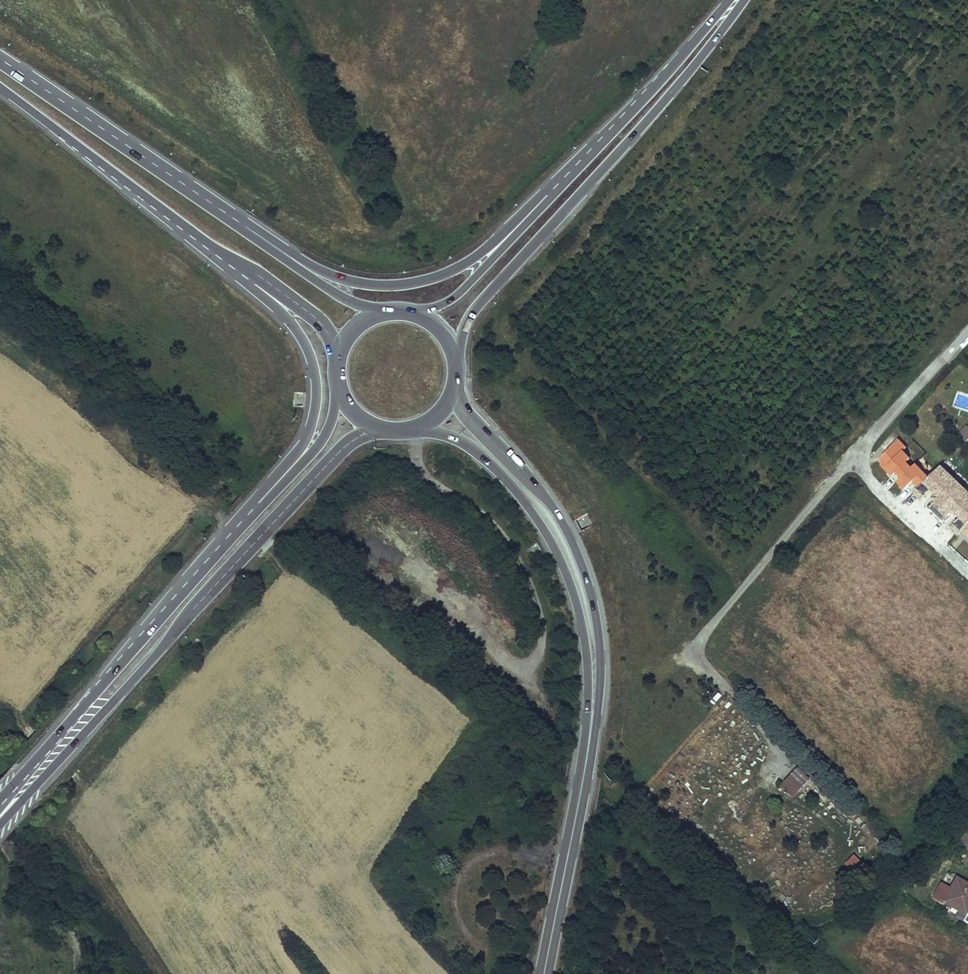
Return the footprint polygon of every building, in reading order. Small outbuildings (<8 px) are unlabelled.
[(967,431),(967,427),(967,426),(965,428),(959,434),(962,437),(967,431)] [(967,523),(967,487),(942,463),(930,476),(916,464),(913,468),(906,462),(913,454),(898,441),(881,459),(895,473),(893,476),(907,489),(911,485),(924,496),(931,488),(939,494),(932,501),(947,515),(953,509),(961,515),(951,525),(959,532),(967,523)] [(806,778),(795,767),(781,783),(792,795),(806,778)] [(964,822),(954,840),(967,847),(967,824),(964,822)] [(859,862),(854,856),(847,864),(852,869),(859,862)] [(957,878),(944,901),(967,915),(967,914),(967,884),(957,878)]
